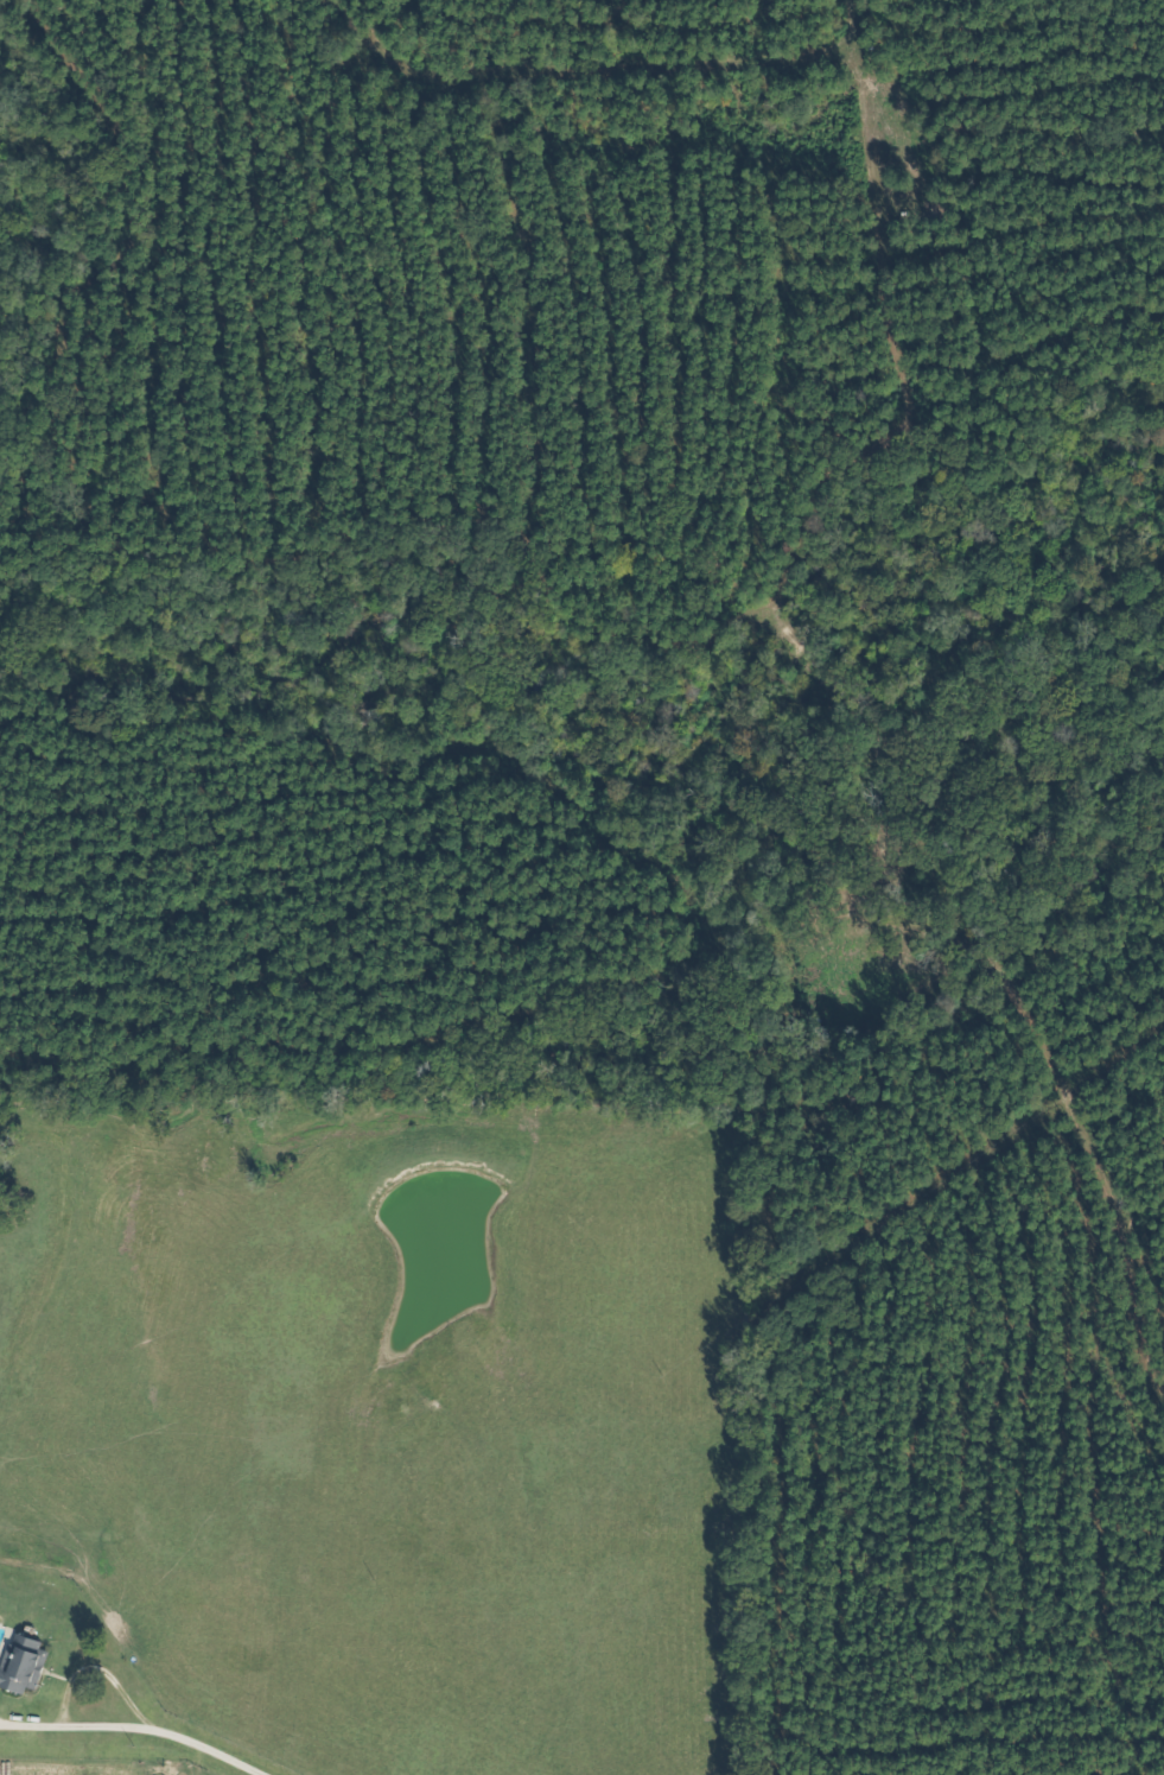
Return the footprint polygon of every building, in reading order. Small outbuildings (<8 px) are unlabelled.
[(52,1651),(44,1648),(45,1643),(21,1634),(17,1645),(12,1643),(3,1667),(0,1666),(0,1685),(27,1694),(30,1686),(39,1690),(52,1651)]
